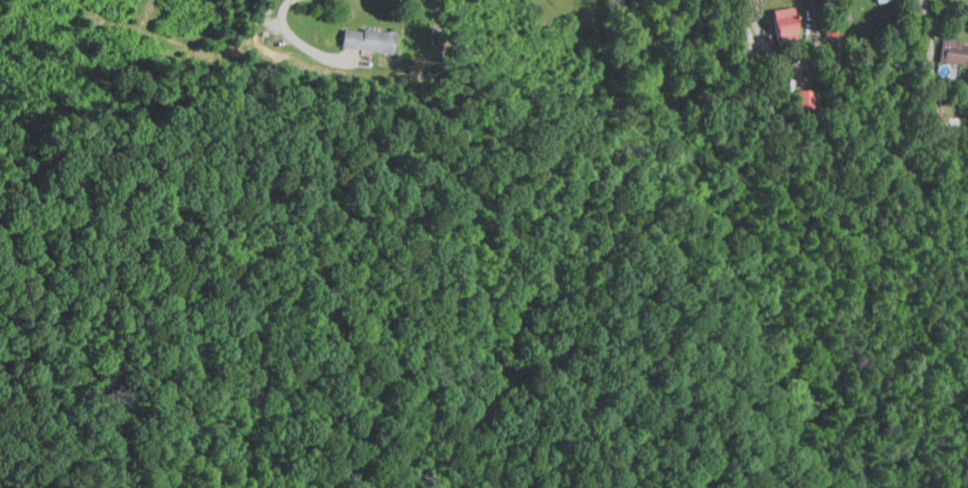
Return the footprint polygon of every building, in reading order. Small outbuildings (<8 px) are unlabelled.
[(771,42),(794,39),(790,7),(767,10),(771,42)] [(339,49),(390,52),(391,32),(340,28),(339,49)] [(958,46),(959,40),(948,39),(948,44),(938,43),(937,63),(967,65),(967,47),(958,46)] [(793,109),(811,110),(811,90),(794,89),(793,109)]
